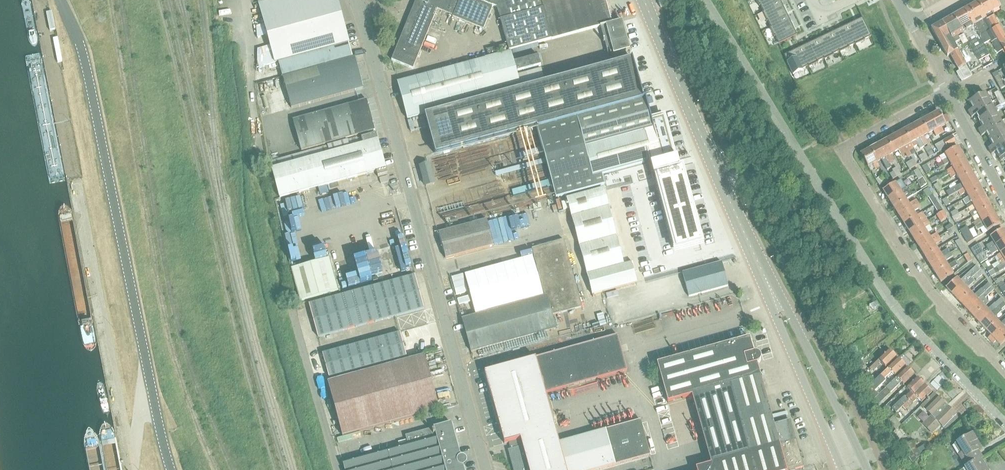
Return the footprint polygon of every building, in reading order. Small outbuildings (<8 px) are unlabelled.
[(279,62),(349,43),(337,0),(269,0),(261,2),(258,3),(275,63),(279,62)] [(419,1),(418,0),(417,0),(392,60),(414,69),(438,10),(454,16),(453,18),(484,30),(493,9),(492,8),(493,6),(496,7),(506,44),(485,49),(487,56),(550,40),(539,0),(420,0),(419,1)] [(605,0),(540,0),(541,1),(551,39),(600,27),(611,24),(609,17),(611,17),(606,1),(605,1),(605,0)] [(780,0),(756,0),(759,7),(760,6),(763,12),(762,13),(782,4),(780,0)] [(977,3),(988,23),(993,31),(992,31),(1003,50),(1004,53),(1004,36),(991,13),(1000,8),(997,1),(996,0),(982,0),(977,3)] [(977,3),(963,11),(983,45),(990,41),(991,43),(992,43),(998,53),(1003,50),(992,31),(993,31),(988,23),(977,3)] [(789,19),(782,4),(762,13),(767,22),(768,22),(771,28),(769,28),(770,29),(789,19)] [(963,11),(953,17),(981,67),(985,72),(995,66),(983,45),(963,11)] [(970,73),(981,67),(953,17),(942,23),(970,73)] [(862,18),(846,26),(856,45),(865,41),(864,40),(871,37),(862,18)] [(797,35),(789,19),(770,29),(774,38),(775,37),(778,44),(797,35)] [(457,30),(466,34),(470,25),(461,21),(457,30)] [(611,24),(600,27),(604,40),(602,41),(603,43),(604,43),(608,56),(609,56),(607,49),(609,49),(611,55),(630,50),(621,21),(611,24)] [(970,73),(942,23),(942,22),(931,29),(935,36),(947,57),(950,55),(959,71),(956,73),(961,82),(972,76),(970,73)] [(856,45),(846,26),(831,33),(840,53),(849,48),(849,47),(855,44),(855,46),(856,45)] [(840,53),(831,33),(815,41),(825,60),(834,56),(833,55),(839,52),(840,53)] [(56,39),(53,39),(58,63),(62,62),(58,38),(56,39)] [(435,51),(438,44),(429,39),(425,46),(435,51)] [(825,60),(815,41),(800,48),(809,67),(818,63),(818,62),(824,59),(824,60),(825,60)] [(353,58),(349,43),(279,62),(283,77),(353,58)] [(809,67),(800,48),(784,56),(793,75),(803,71),(802,69),(808,67),(809,68),(809,67)] [(527,130),(537,128),(645,99),(635,59),(627,61),(545,83),(541,69),(517,75),(511,53),(398,84),(408,119),(425,115),(436,155),(527,130)] [(539,56),(515,62),(517,72),(541,66),(539,56)] [(355,58),(353,58),(283,77),(291,108),(363,89),(355,58)] [(994,94),(997,100),(1002,98),(998,91),(994,94)] [(968,112),(970,115),(991,104),(986,94),(969,103),(973,110),(968,112)] [(649,162),(661,159),(651,121),(645,99),(537,128),(555,197),(604,185),(601,174),(649,162)] [(293,120),(301,151),(368,133),(375,131),(367,100),(293,120)] [(976,116),(980,122),(996,113),(991,104),(970,115),(972,118),(976,116)] [(939,113),(930,117),(937,130),(940,135),(944,133),(941,127),(945,125),(939,113)] [(978,130),(980,134),(1001,122),(996,113),(980,122),(983,128),(978,130)] [(930,117),(921,122),(928,134),(933,131),(936,137),(940,135),(937,130),(930,117)] [(661,159),(649,162),(653,177),(656,176),(676,250),(701,243),(681,169),(677,170),(663,118),(651,121),(661,159)] [(921,122),(913,126),(924,146),(928,144),(924,137),(928,134),(921,122)] [(990,140),(1004,132),(1004,129),(1001,122),(980,134),(982,137),(987,134),(990,140)] [(913,126),(904,131),(913,148),(918,145),(920,149),(924,147),(924,146),(913,126)] [(904,131),(895,136),(905,154),(907,157),(911,155),(909,151),(914,149),(913,148),(904,131)] [(990,152),(1004,144),(1004,132),(990,140),(993,146),(989,148),(990,152)] [(378,177),(387,174),(376,134),(361,139),(362,144),(358,145),(357,139),(270,164),(280,199),(330,185),(331,190),(339,188),(338,183),(376,172),(378,177)] [(895,136),(887,140),(893,153),(899,150),(901,156),(905,154),(895,136)] [(952,136),(943,141),(947,148),(947,149),(957,143),(952,136)] [(887,140),(878,145),(889,165),(893,162),(889,155),(893,153),(887,140)] [(947,148),(943,141),(935,146),(938,153),(947,148)] [(1000,158),(1004,156),(1004,144),(990,152),(992,155),(996,152),(1000,158)] [(869,150),(877,162),(881,160),(887,170),(891,168),(889,165),(878,145),(869,150)] [(929,146),(925,148),(930,157),(934,155),(929,146)] [(947,160),(942,162),(944,167),(950,164),(963,156),(958,148),(945,155),(947,160)] [(880,167),(877,162),(869,150),(861,154),(868,167),(873,164),(876,170),(880,167)] [(918,157),(921,162),(928,158),(925,153),(918,157)] [(947,171),(949,175),(968,165),(963,156),(950,164),(952,168),(947,171)] [(421,167),(427,187),(435,185),(429,164),(421,167)] [(927,164),(922,167),(927,175),(932,171),(927,164)] [(957,176),(959,181),(972,174),(968,165),(949,175),(951,179),(957,176)] [(892,170),(893,172),(896,178),(901,175),(897,167),(892,170)] [(916,181),(917,182),(924,178),(918,169),(913,172),(918,180),(916,181)] [(949,198),(959,193),(977,182),(972,174),(959,181),(962,185),(947,193),(949,198)] [(876,180),(881,187),(887,183),(882,176),(876,180)] [(908,185),(914,183),(911,177),(905,180),(908,185)] [(924,178),(917,182),(921,188),(927,184),(924,178)] [(963,200),(963,201),(982,191),(977,182),(959,193),(961,196),(966,193),(968,197),(963,200)] [(883,191),(889,200),(906,188),(904,185),(898,188),(895,183),(883,191)] [(942,189),(938,183),(933,186),(937,192),(942,189)] [(889,200),(894,208),(906,200),(913,196),(908,187),(906,188),(889,200)] [(928,198),(928,199),(933,196),(928,188),(923,191),(927,198),(928,198)] [(623,265),(603,189),(567,199),(592,295),(637,283),(631,263),(623,265)] [(963,201),(968,210),(987,200),(982,191),(963,201)] [(331,206),(346,203),(344,192),(329,195),(331,206)] [(933,196),(928,199),(932,204),(937,201),(933,196)] [(894,208),(899,217),(919,204),(916,200),(909,205),(906,200),(894,208)] [(968,210),(973,218),(991,208),(987,200),(968,210)] [(899,217),(904,224),(916,216),(922,213),(919,209),(921,207),(919,204),(899,217)] [(976,227),(996,217),(991,208),(973,218),(975,223),(973,224),(975,227),(976,227)] [(952,217),(952,218),(959,214),(957,210),(950,213),(953,217),(952,217)] [(944,212),(937,216),(940,222),(947,218),(944,212)] [(904,224),(909,233),(927,222),(922,213),(916,216),(904,224)] [(996,217),(976,227),(979,231),(981,230),(984,235),(1001,226),(996,217)] [(516,219),(494,220),(494,231),(516,230),(516,219)] [(439,234),(446,258),(494,244),(487,220),(439,234)] [(289,234),(297,232),(294,221),(286,224),(289,234)] [(909,233),(915,242),(927,234),(927,233),(932,230),(929,226),(930,225),(927,221),(927,222),(909,233)] [(945,228),(948,233),(953,229),(950,224),(945,228)] [(960,231),(962,235),(969,231),(967,227),(960,231)] [(989,251),(1004,241),(1004,233),(1003,230),(990,238),(993,242),(986,246),(989,251)] [(969,231),(962,235),(967,244),(974,240),(969,231)] [(915,242),(920,250),(939,237),(937,233),(930,238),(927,234),(915,242)] [(955,233),(942,241),(944,245),(957,237),(955,233)] [(920,250),(925,258),(938,250),(935,245),(942,241),(939,237),(920,250)] [(552,315),(582,306),(564,240),(532,248),(545,296),(462,319),(471,352),(556,328),(552,315)] [(1001,255),(1004,252),(1004,241),(989,251),(991,254),(998,250),(1001,255)] [(971,249),(977,258),(984,253),(978,244),(971,249)] [(963,245),(958,248),(962,254),(966,251),(963,245)] [(925,258),(930,266),(950,253),(948,250),(940,254),(938,250),(925,258)] [(1001,266),(1004,263),(1004,252),(1001,255),(997,257),(1000,262),(998,263),(1001,266)] [(930,266),(935,274),(948,266),(945,262),(952,257),(950,253),(930,266)] [(984,253),(977,258),(980,264),(988,259),(984,253)] [(964,256),(968,263),(972,260),(968,254),(964,256)] [(329,259),(291,269),(300,302),(338,291),(329,259)] [(948,266),(935,274),(941,283),(953,275),(950,270),(957,266),(956,264),(957,263),(956,261),(948,266)] [(682,273),(689,297),(728,286),(722,263),(682,273)] [(985,263),(981,265),(985,270),(986,270),(988,274),(994,270),(991,265),(987,268),(985,263)] [(1001,266),(996,269),(999,273),(1004,269),(1004,263),(1001,266)] [(946,289),(953,296),(972,279),(974,277),(980,272),(980,271),(976,266),(961,282),(958,278),(946,289)] [(463,272),(454,274),(461,297),(470,295),(463,272)] [(980,272),(974,277),(977,280),(983,275),(980,272)] [(308,304),(317,337),(423,307),(414,275),(308,304)] [(953,296),(960,304),(971,293),(967,289),(975,283),(972,279),(953,296)] [(960,304),(967,311),(991,288),(988,285),(975,297),(971,293),(960,304)] [(967,311),(973,318),(985,307),(986,306),(989,303),(985,299),(994,291),(991,288),(967,311)] [(980,325),(1003,303),(1004,302),(1001,299),(989,310),(986,306),(985,307),(973,318),(980,325)] [(980,325),(987,332),(998,322),(994,318),(996,316),(997,317),(1003,312),(1001,311),(1002,310),(1004,313),(1004,305),(1003,303),(980,325)] [(991,342),(1004,328),(1004,322),(1003,324),(1001,325),(998,322),(987,332),(991,336),(988,339),(991,342)] [(991,342),(993,344),(996,342),(1001,347),(1004,342),(1004,328),(991,342)] [(321,353),(328,377),(406,355),(399,332),(321,353)] [(485,372),(504,444),(509,443),(511,449),(508,450),(513,469),(598,469),(650,456),(641,421),(559,443),(545,393),(627,371),(617,336),(535,358),(485,372)] [(661,377),(668,403),(692,396),(711,465),(696,469),(798,469),(803,468),(800,458),(803,457),(802,453),(799,454),(790,421),(774,425),(757,364),(759,363),(760,361),(761,358),(760,356),(758,354),(756,353),(754,353),(750,339),(657,364),(661,377)] [(886,369),(896,357),(889,350),(870,369),(872,371),(873,370),(875,372),(881,366),(880,365),(881,364),(886,369)] [(438,408),(429,377),(423,355),(327,382),(342,435),(438,408)] [(898,359),(887,370),(891,373),(895,377),(905,366),(898,359)] [(898,377),(886,389),(891,394),(898,387),(897,386),(899,383),(903,386),(913,377),(914,375),(907,368),(898,377)] [(881,377),(871,387),(876,392),(886,382),(884,380),(881,377)] [(904,398),(891,410),(896,414),(903,408),(924,386),(917,379),(906,389),(911,393),(905,399),(904,398)] [(924,386),(903,408),(906,411),(917,400),(921,404),(931,394),(924,386)] [(921,408),(930,417),(922,424),(932,435),(940,427),(943,429),(955,417),(934,395),(921,408)] [(885,406),(881,410),(883,415),(888,419),(893,414),(885,406)] [(893,416),(888,421),(896,430),(901,425),(893,416)] [(451,423),(434,428),(406,436),(408,444),(343,462),(345,469),(464,469),(452,424),(452,423),(451,423)] [(959,455),(967,468),(981,459),(977,452),(982,449),(973,434),(957,443),(963,453),(959,455)] [(903,447),(912,464),(921,456),(912,442),(903,447)] [(920,454),(928,449),(925,445),(918,449),(920,454)] [(967,468),(966,469),(967,469),(988,469),(981,459),(967,468)]
